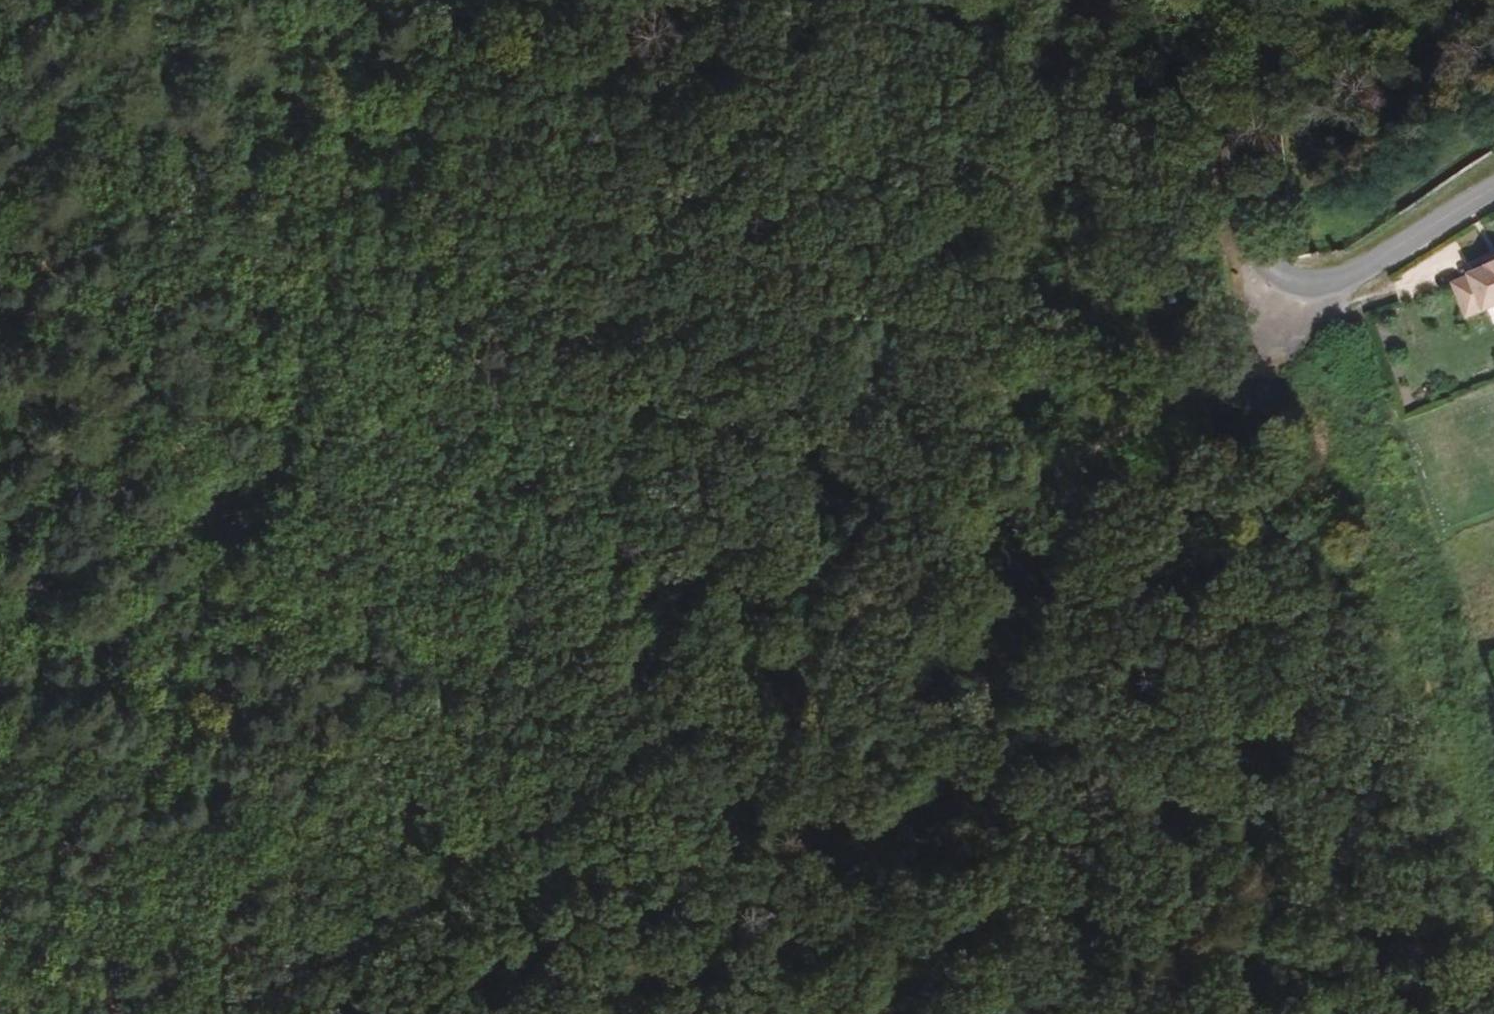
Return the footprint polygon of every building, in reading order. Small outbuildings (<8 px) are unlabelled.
[(1459,280),(1473,314),(1493,305),(1493,263),(1477,270),(1478,272),(1459,280)]
